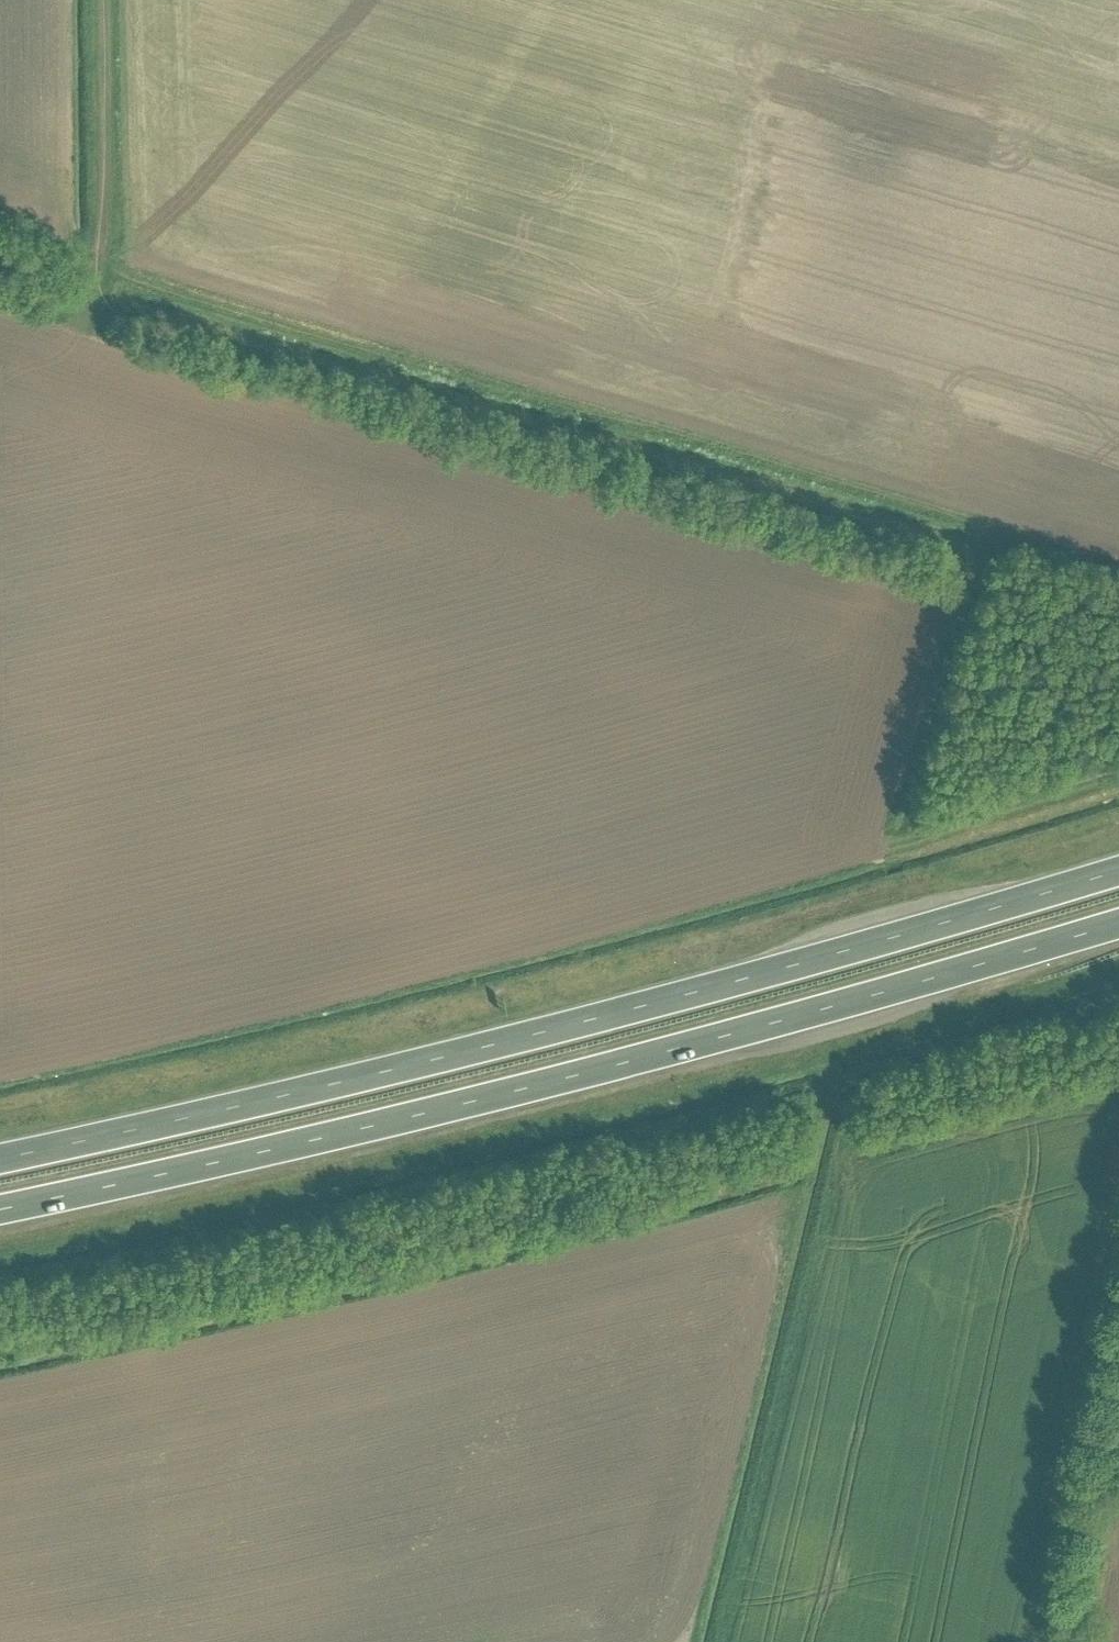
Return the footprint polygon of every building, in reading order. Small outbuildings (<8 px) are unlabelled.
[(1118,886),(1118,871),(1101,876),(1105,890),(1118,886)]
